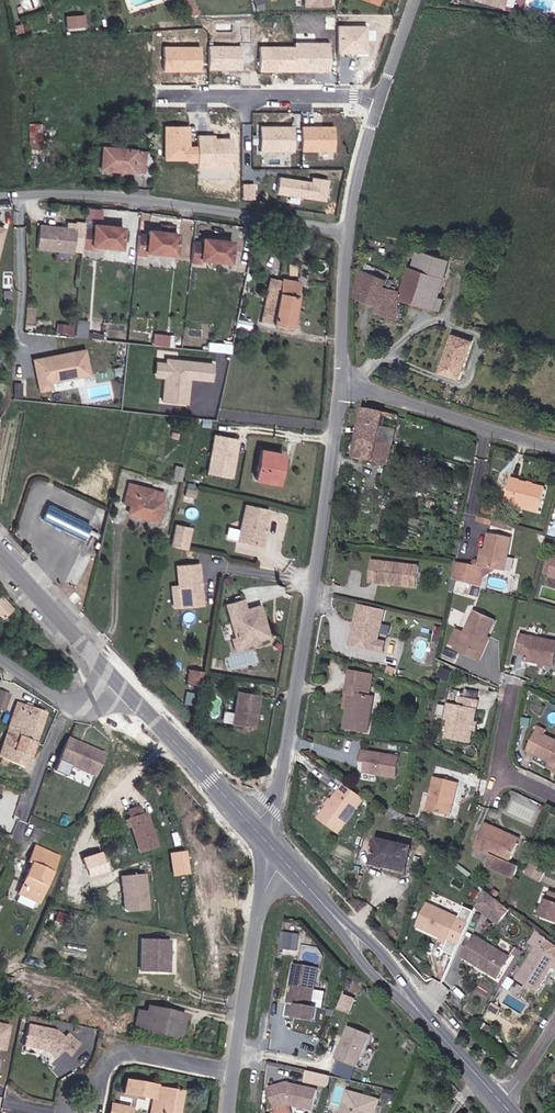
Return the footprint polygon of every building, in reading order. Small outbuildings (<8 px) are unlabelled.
[(192,0),(182,0),(188,16),(197,13),(192,0)] [(67,29),(86,28),(85,13),(66,14),(67,29)] [(369,52),(369,25),(339,26),(339,53),(369,52)] [(331,71),(330,43),(296,44),(296,48),(296,71),(331,71)] [(241,70),(241,47),(209,48),(209,70),(241,70)] [(201,72),(200,48),(164,49),(164,72),(201,72)] [(296,71),(296,48),(261,48),(261,72),(296,71)] [(29,123),(29,132),(42,132),(42,123),(29,123)] [(336,127),(304,128),(304,151),(336,151),(336,127)] [(190,148),(190,128),(166,128),(166,161),(189,161),(189,163),(198,163),(198,148),(190,148)] [(295,128),(262,128),(262,152),(295,152),(295,128)] [(232,170),(232,140),(215,141),(209,141),(209,137),(198,137),(198,148),(198,163),(199,170),(232,170)] [(145,172),(146,152),(103,149),(102,170),(135,172),(145,172)] [(326,202),(329,181),(314,179),(313,184),(281,180),(278,195),(326,202)] [(88,216),(94,217),(94,212),(103,213),(103,209),(89,208),(88,216)] [(122,246),(124,225),(95,222),(95,227),(85,227),(84,245),(94,246),(94,243),(122,246)] [(75,250),(77,229),(72,229),(70,226),(41,223),(39,247),(75,250)] [(176,252),(178,231),(172,231),(173,225),(163,224),(162,230),(149,229),(149,234),(140,233),(138,252),(147,253),(148,250),(176,252)] [(231,259),(233,238),(204,235),(203,240),(194,239),(192,258),(202,259),(202,256),(231,259)] [(422,246),(417,265),(448,275),(453,257),(422,246)] [(441,297),(448,275),(417,265),(414,264),(404,295),(442,308),(445,298),(441,297)] [(364,269),(355,293),(379,304),(379,311),(400,317),(401,290),(386,284),(387,276),(364,269)] [(289,279),(290,274),(282,273),(277,304),(275,313),(263,311),(261,321),(291,326),(298,281),(289,279)] [(263,311),(275,313),(277,304),(264,303),(263,311)] [(88,339),(89,322),(77,321),(75,338),(88,339)] [(69,335),(70,326),(60,325),(59,334),(69,335)] [(154,332),(153,344),(169,345),(170,334),(154,332)] [(463,374),(474,338),(458,333),(446,368),(463,374)] [(86,350),(34,360),(40,395),(93,385),(86,350)] [(215,383),(216,363),(167,359),(167,363),(158,362),(157,377),(164,378),(163,402),(190,404),(192,382),(215,383)] [(396,429),(399,413),(363,406),(360,420),(396,429)] [(357,435),(393,442),(396,429),(360,420),(357,435)] [(234,480),(241,440),(216,435),(209,475),(234,480)] [(393,442),(357,435),(354,454),(390,461),(393,442)] [(263,451),(260,480),(284,483),(287,454),(263,451)] [(544,485),(511,478),(506,501),(539,509),(544,485)] [(157,523),(164,497),(137,490),(130,516),(157,523)] [(262,545),(268,509),(245,504),(239,539),(262,545)] [(67,515),(65,520),(60,530),(83,541),(90,526),(67,515)] [(58,517),(53,527),(60,530),(65,520),(58,517)] [(191,536),(192,528),(177,525),(176,532),(191,536)] [(187,550),(191,536),(176,532),(172,547),(187,550)] [(456,559),(452,578),(479,586),(483,566),(487,567),(489,567),(497,536),(490,534),(486,548),(480,547),(478,559),(475,558),(472,565),(456,559)] [(497,536),(489,567),(506,571),(514,540),(497,536)] [(416,585),(419,563),(373,557),(370,579),(416,585)] [(205,605),(201,563),(179,565),(183,607),(205,605)] [(5,598),(0,602),(0,614),(5,620),(16,610),(5,598)] [(270,636),(264,615),(261,604),(247,608),(245,600),(228,605),(238,639),(246,644),(252,642),(258,640),(270,636)] [(378,606),(354,600),(346,640),(378,648),(380,638),(373,637),(378,606)] [(488,640),(497,621),(475,611),(465,633),(458,629),(451,646),(458,649),(460,646),(480,655),(488,640)] [(522,635),(519,654),(527,655),(526,660),(554,664),(554,661),(554,641),(522,635)] [(246,644),(238,639),(234,640),(237,650),(248,648),(246,644)] [(460,646),(458,649),(457,652),(483,663),(493,643),(488,640),(480,655),(460,646)] [(204,679),(205,671),(191,668),(190,677),(204,679)] [(349,670),(347,683),(363,686),(372,687),(374,674),(349,670)] [(363,695),(363,686),(347,683),(345,692),(352,693),(349,707),(346,726),(369,731),(374,697),(363,695)] [(239,690),(234,722),(239,723),(247,691),(239,690)] [(255,726),(261,694),(247,691),(239,723),(255,726)] [(343,706),(349,707),(352,693),(345,692),(343,706)] [(477,722),(482,700),(465,697),(464,706),(453,704),(449,720),(454,721),(451,738),(473,742),(476,727),(480,728),(481,723),(477,722)] [(1,748),(0,748),(0,763),(4,764),(5,761),(19,770),(20,766),(27,769),(47,714),(17,703),(1,748)] [(223,720),(232,721),(232,710),(223,710),(223,720)] [(532,726),(522,747),(554,764),(554,737),(532,726)] [(95,773),(107,751),(70,733),(59,755),(95,773)] [(396,775),(400,755),(363,747),(361,758),(367,759),(365,769),(396,775)] [(453,817),(462,773),(439,769),(431,813),(453,817)] [(365,797),(344,782),(317,816),(338,833),(365,797)] [(3,797),(6,799),(10,790),(0,786),(0,804),(3,797)] [(130,809),(133,818),(131,818),(141,850),(157,846),(149,814),(145,815),(143,806),(130,809)] [(505,836),(509,830),(491,822),(479,847),(498,855),(493,866),(518,878),(524,867),(516,863),(524,845),(505,836)] [(526,842),(509,830),(505,836),(524,845),(526,842)] [(12,839),(0,834),(0,853),(6,854),(12,839)] [(406,872),(413,849),(381,840),(374,863),(406,872)] [(37,903),(54,852),(30,845),(25,861),(28,862),(20,885),(17,896),(37,903)] [(187,852),(172,854),(175,875),(190,873),(187,852)] [(106,861),(103,853),(87,858),(89,866),(106,861)] [(530,876),(544,884),(551,872),(536,864),(530,876)] [(150,910),(147,874),(123,877),(126,912),(150,910)] [(6,898),(15,901),(17,896),(20,885),(12,882),(6,898)] [(509,911),(501,902),(486,890),(479,906),(499,925),(509,911)] [(554,891),(544,917),(554,921),(554,892),(554,891)] [(431,905),(422,925),(445,937),(443,941),(452,945),(464,920),(431,905)] [(299,950),(301,932),(282,931),(281,948),(299,950)] [(171,970),(172,958),(169,958),(169,952),(172,952),(172,937),(145,937),(144,969),(171,970)] [(502,980),(513,958),(476,939),(463,958),(502,980)] [(539,947),(521,983),(543,994),(554,971),(554,955),(539,947)] [(314,1003),(321,963),(298,959),(291,998),(314,1003)] [(350,1013),(356,998),(346,993),(340,1009),(350,1013)] [(289,1015),(297,1017),(300,1004),(292,1002),(289,1015)] [(139,1017),(137,1031),(145,1032),(145,1035),(181,1043),(186,1020),(149,1012),(148,1018),(139,1017)] [(357,1065),(370,1033),(350,1024),(336,1056),(357,1065)] [(69,1045),(55,1033),(27,1027),(22,1047),(45,1052),(55,1061),(69,1045)] [(517,1068),(522,1059),(514,1054),(509,1062),(517,1068)] [(308,1071),(307,1083),(328,1086),(330,1074),(308,1071)] [(315,1107),(320,1087),(289,1079),(270,1084),(276,1104),(289,1101),(315,1107)] [(149,1098),(147,1112),(152,1112),(157,1088),(132,1084),(130,1093),(149,1098)] [(120,1098),(121,1090),(106,1087),(105,1096),(120,1098)] [(183,1093),(157,1088),(152,1112),(179,1112),(183,1093)] [(371,1109),(344,1101),(340,1112),(369,1112),(371,1109)]
